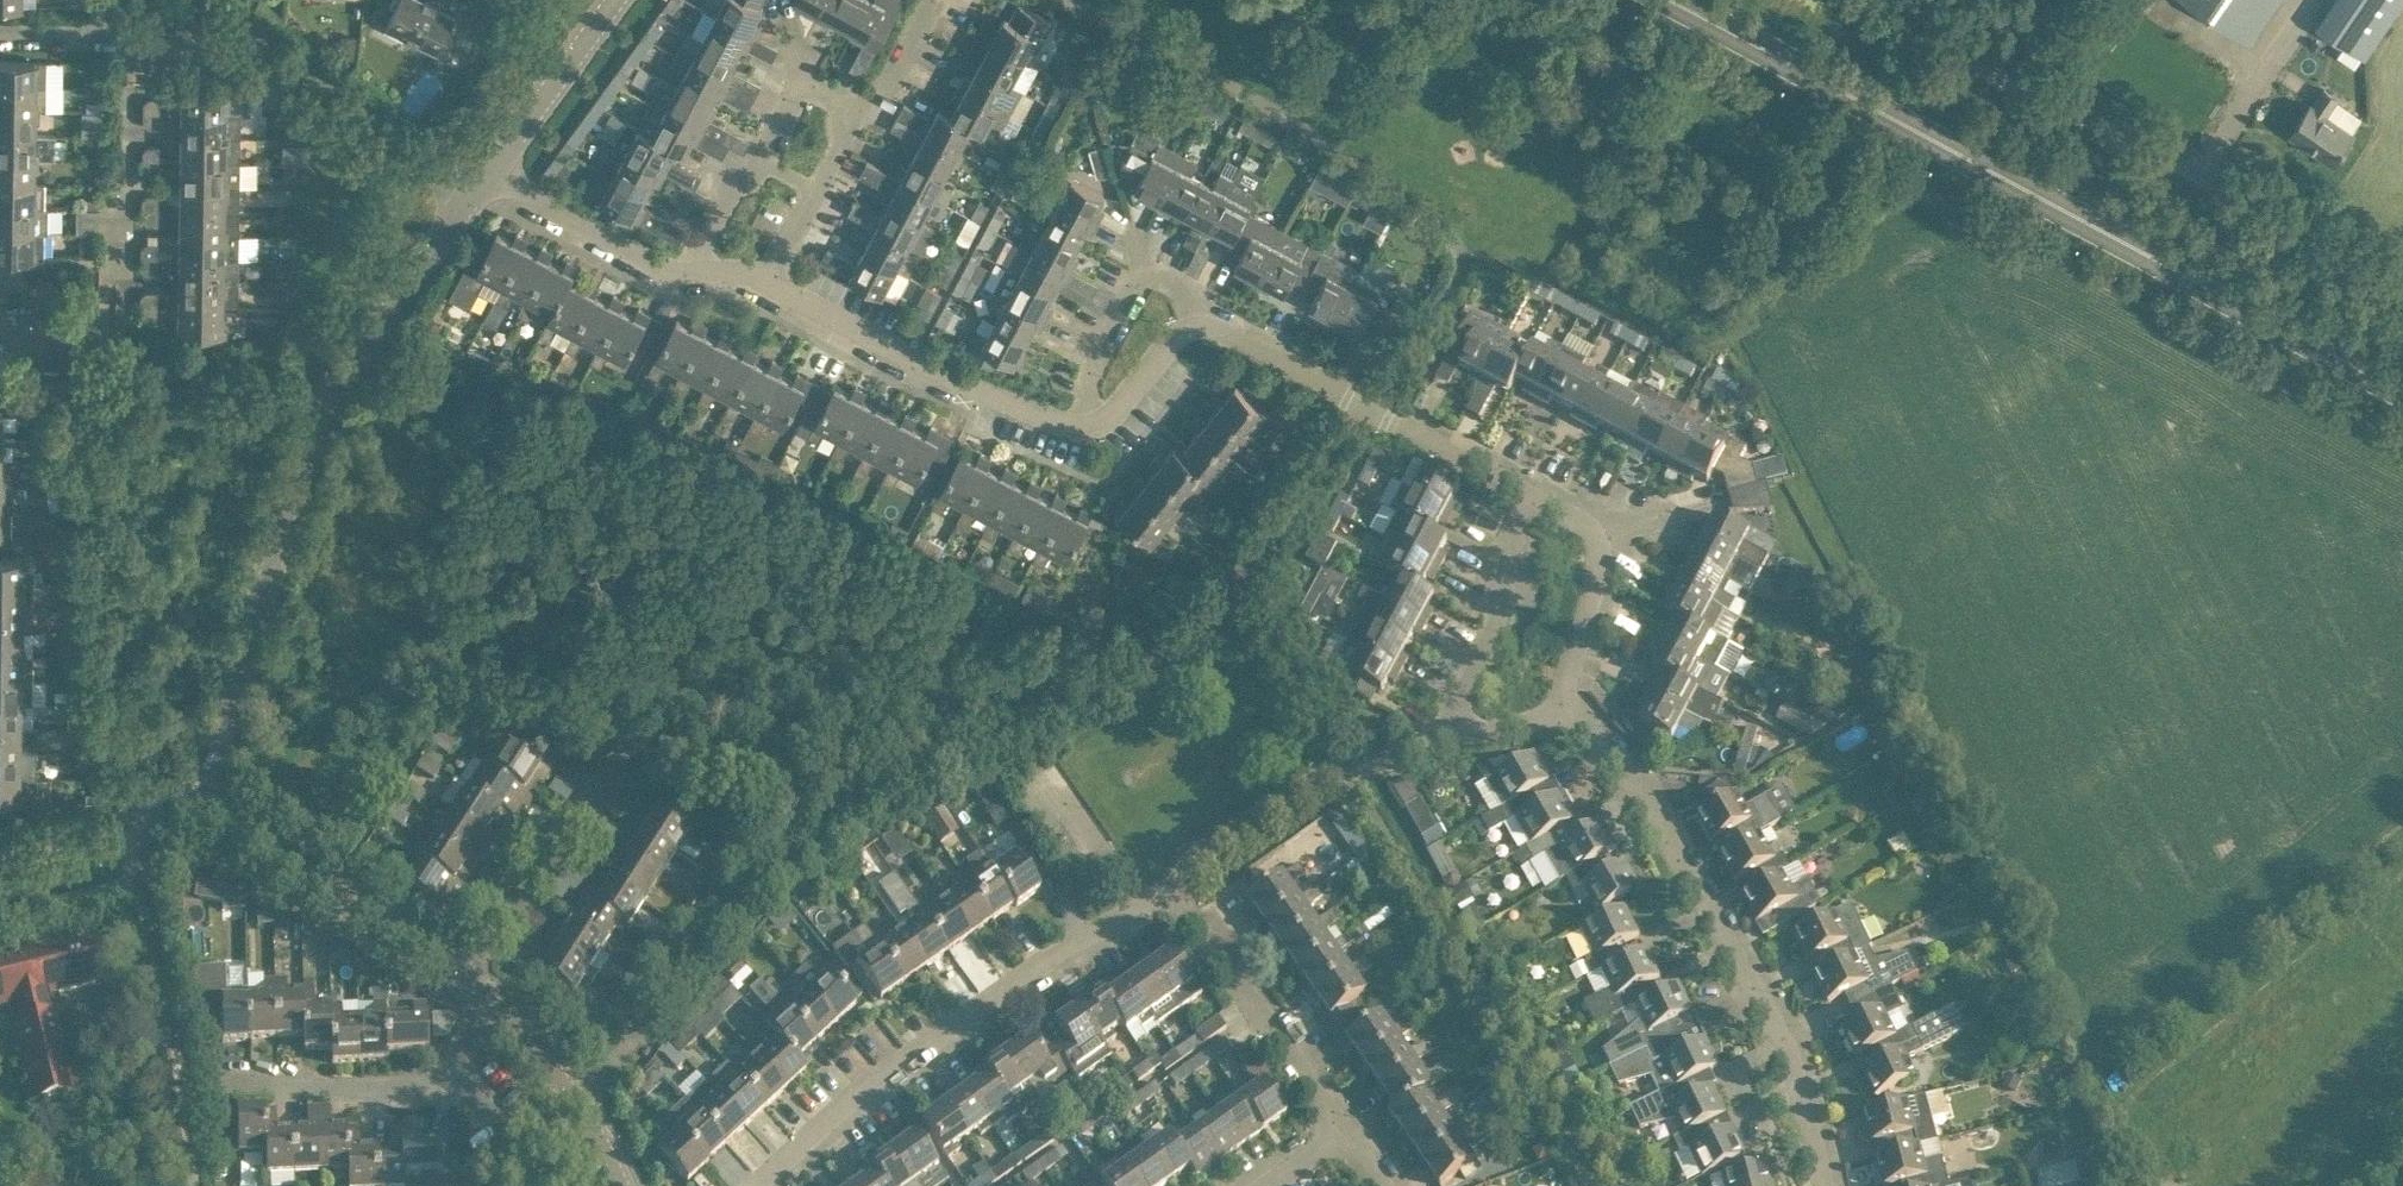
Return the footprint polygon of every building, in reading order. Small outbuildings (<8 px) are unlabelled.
[(384,24),(436,50),(444,32),(446,29),(458,35),(460,32),(478,40),(491,13),(473,5),(468,2),(464,0),(436,0),(435,2),(431,0),(396,0),(384,24)] [(682,0),(668,0),(665,4),(674,11),(682,0)] [(762,22),(756,19),(763,6),(760,5),(762,0),(724,0),(717,14),(756,35),(762,22)] [(807,3),(804,9),(817,16),(826,0),(801,0),(807,3)] [(856,0),(826,0),(817,16),(829,23),(832,16),(843,22),(856,0)] [(904,0),(856,0),(843,22),(855,29),(852,35),(878,49),(904,0)] [(2249,41),(2277,0),(2189,0),(2249,41)] [(2402,3),(2402,0),(2336,0),(2319,24),(2366,57),(2402,3)] [(1053,20),(1019,2),(1010,19),(1005,16),(999,28),(992,25),(986,38),(1031,62),(1053,20)] [(749,47),(756,35),(717,14),(705,8),(692,32),(704,38),(736,56),(743,43),(749,47)] [(652,40),(663,25),(654,19),(643,34),(649,38),(652,40)] [(339,46),(337,54),(352,57),(353,49),(356,35),(341,33),(339,46)] [(641,55),(652,40),(649,38),(643,34),(632,49),(641,55)] [(756,35),(749,47),(773,59),(779,47),(756,35)] [(736,56),(704,38),(698,49),(683,41),(677,53),(691,61),(731,82),(737,70),(731,66),(736,56)] [(985,53),(979,65),(1012,83),(1023,88),(1026,90),(1039,66),(1031,62),(986,38),(979,50),(985,53)] [(724,95),(731,82),(691,61),(677,53),(670,65),(685,74),(678,86),(711,104),(718,91),(724,95)] [(46,59),(0,59),(0,84),(46,84),(46,59)] [(1071,83),(1080,67),(1070,62),(1061,78),(1071,83)] [(620,85),(631,70),(622,63),(610,79),(620,85)] [(1012,83),(979,65),(973,76),(966,73),(960,85),(1011,112),(1023,88),(1012,83)] [(737,70),(731,82),(754,94),(760,82),(737,70)] [(1061,78),(1052,95),(1062,99),(1071,83),(1061,78)] [(609,100),(620,85),(610,79),(600,93),(609,100)] [(747,107),(754,94),(731,82),(724,95),(747,107)] [(35,108),(46,109),(46,84),(0,84),(0,108),(35,108)] [(1003,126),(1011,112),(960,85),(953,97),(959,101),(953,112),(974,123),(974,122),(987,129),(992,120),(1003,126)] [(250,112),(251,87),(245,87),(228,87),(181,86),(181,111),(250,112)] [(711,104),(678,86),(673,96),(657,87),(650,102),(665,110),(704,131),(721,139),(726,132),(724,125),(711,118),(717,107),(711,104)] [(2361,115),(2337,99),(2339,97),(2325,87),(2314,103),(2312,102),(2304,113),(2290,133),(2335,163),(2348,144),(2356,131),(2352,129),(2361,115)] [(1209,110),(1214,100),(1197,91),(1191,101),(1209,110)] [(160,111),(160,96),(149,95),(143,101),(143,106),(143,110),(160,111)] [(1224,118),(1229,108),(1214,100),(1209,110),(1224,118)] [(638,124),(637,125),(673,145),(685,151),(692,139),(698,142),(704,131),(665,110),(650,102),(638,124)] [(934,118),(905,102),(898,115),(960,148),(974,123),(953,112),(941,105),(934,118)] [(35,108),(0,108),(0,132),(35,133),(35,108)] [(588,129),(598,114),(589,108),(579,123),(588,129)] [(148,126),(160,126),(160,111),(143,110),(143,115),(143,120),(148,126)] [(241,112),(250,112),(181,111),(181,135),(240,136),(241,112)] [(1044,111),(1036,126),(1046,131),(1054,116),(1044,111)] [(948,172),(960,148),(898,115),(892,127),(921,142),(915,155),(948,172)] [(1256,135),(1261,125),(1244,117),(1239,126),(1256,135)] [(615,140),(614,143),(628,150),(667,171),(666,171),(696,187),(703,174),(672,157),(672,159),(667,156),(672,145),(673,145),(637,125),(638,124),(626,118),(626,120),(615,140)] [(577,144),(588,129),(579,123),(568,138),(577,144)] [(750,138),(724,125),(726,132),(721,139),(729,143),(744,150),(750,138)] [(1272,144),(1277,134),(1261,125),(1256,135),(1272,144)] [(1037,147),(1046,131),(1036,126),(1028,142),(1037,147)] [(721,139),(704,131),(698,142),(723,155),(729,143),(721,139)] [(54,157),(55,133),(44,133),(35,133),(0,132),(0,156),(34,157),(44,157),(54,157)] [(85,134),(85,147),(86,147),(100,148),(101,134),(85,134)] [(240,160),(240,136),(181,135),(180,160),(240,160)] [(1132,142),(1109,141),(1117,171),(1138,182),(1136,185),(1149,192),(1146,198),(1157,204),(1185,154),(1159,140),(1153,153),(1132,142)] [(1054,161),(1063,146),(1053,141),(1045,156),(1054,161)] [(1097,173),(1110,170),(1103,143),(1090,147),(1097,173)] [(159,161),(159,144),(148,144),(142,149),(142,155),(142,160),(159,161)] [(660,184),(666,171),(667,171),(628,150),(615,174),(648,191),(653,180),(660,184)] [(554,175),(565,159),(556,153),(545,168),(554,175)] [(1010,174),(1019,158),(1009,153),(1000,169),(1010,174)] [(1185,154),(1157,204),(1170,211),(1174,205),(1185,211),(1205,175),(1194,170),(1199,161),(1185,154)] [(948,172),(915,155),(909,165),(903,162),(896,175),(935,195),(947,202),(955,188),(942,182),(948,172)] [(34,157),(0,156),(0,181),(34,181),(34,157)] [(1019,179),(1028,163),(1019,158),(1010,174),(1019,179)] [(935,195),(896,175),(868,159),(860,173),(890,189),(891,188),(896,190),(890,201),(923,219),(928,210),(940,216),(947,202),(935,195)] [(148,174),(159,174),(159,161),(142,160),(142,164),(142,169),(148,174)] [(240,185),(240,160),(180,160),(180,184),(240,185)] [(1346,200),(1356,182),(1319,162),(1309,180),(1346,200)] [(1001,190),(1010,174),(1000,169),(992,185),(1001,190)] [(1098,221),(1105,209),(1099,205),(1105,193),(1061,169),(1048,194),(1098,221)] [(1205,175),(1185,211),(1197,217),(1192,226),(1187,236),(1189,242),(1197,247),(1233,178),(1221,171),(1216,181),(1205,175)] [(648,191),(615,174),(608,187),(594,179),(587,192),(659,230),(664,222),(662,215),(641,204),(648,191)] [(1011,195),(1019,179),(1010,174),(1001,190),(1011,195)] [(1233,178),(1197,247),(1206,252),(1211,250),(1218,236),(1230,242),(1231,243),(1248,210),(1253,200),(1258,190),(1233,178)] [(44,181),(34,181),(0,181),(0,205),(44,206),(44,181)] [(239,209),(240,185),(180,184),(180,208),(239,209)] [(158,209),(159,193),(147,193),(142,198),(142,203),(142,209),(158,209)] [(1092,233),(1098,221),(1048,194),(1041,207),(1053,213),(1047,224),(1079,242),(1086,230),(1092,233)] [(856,198),(849,211),(871,222),(910,243),(923,250),(928,240),(935,227),(922,220),(923,219),(890,201),(883,213),(878,211),(879,210),(856,198)] [(981,219),(989,203),(979,198),(971,214),(981,219)] [(47,206),(44,206),(0,205),(0,229),(33,230),(44,230),(47,230),(47,206)] [(998,228),(1006,212),(996,207),(988,223),(998,228)] [(239,233),(239,209),(180,208),(179,232),(239,233)] [(147,223),(158,223),(158,209),(142,209),(142,212),(141,217),(147,223)] [(1230,242),(1225,252),(1238,259),(1236,264),(1248,270),(1245,277),(1258,284),(1286,229),(1285,229),(1254,213),(1248,210),(1231,243),(1230,242)] [(969,242),(981,219),(971,214),(968,213),(956,235),(969,242)] [(687,226),(662,215),(664,222),(659,230),(680,241),(687,226)] [(897,267),(910,243),(871,222),(864,235),(870,238),(864,250),(897,267)] [(989,245),(998,228),(988,223),(979,240),(989,245)] [(1079,242),(1047,224),(1041,236),(1028,229),(1021,241),(1073,269),(1080,256),(1073,253),(1079,242)] [(44,230),(33,230),(0,229),(0,254),(43,255),(44,230)] [(1286,229),(1258,284),(1269,290),(1273,284),(1285,290),(1288,285),(1301,292),(1323,249),(1312,243),(1309,248),(1296,241),(1298,236),(1286,229)] [(468,262),(450,296),(471,307),(480,291),(495,299),(524,245),(529,237),(528,237),(518,232),(514,239),(498,231),(479,267),(468,262)] [(238,257),(239,233),(179,232),(179,256),(238,257)] [(158,258),(158,241),(146,241),(141,246),(141,253),(141,258),(158,258)] [(1066,281),(1073,269),(1021,241),(1008,265),(1054,289),(1060,278),(1066,281)] [(524,245),(495,299),(497,300),(504,304),(505,304),(510,296),(513,293),(516,289),(529,296),(549,258),(550,258),(554,251),(553,251),(543,245),(539,253),(524,245)] [(828,246),(821,259),(896,298),(909,273),(897,267),(864,250),(858,261),(828,246)] [(955,267),(964,251),(954,246),(945,262),(955,267)] [(1206,252),(1197,247),(1186,267),(1199,274),(1211,250),(1206,252)] [(1323,249),(1301,292),(1313,298),(1311,303),(1323,310),(1320,316),(1332,323),(1360,269),(1323,249)] [(972,276),(980,260),(971,255),(962,270),(972,276)] [(238,281),(238,257),(179,256),(179,281),(238,281)] [(146,271),(158,271),(158,258),(141,258),(141,262),(141,266),(146,271)] [(529,296),(520,312),(525,315),(530,318),(535,309),(539,306),(541,302),(554,309),(570,279),(571,279),(579,264),(578,264),(568,259),(564,266),(550,258),(549,258),(529,296)] [(946,284),(955,267),(945,262),(937,278),(946,284)] [(1047,317),(1054,304),(1048,301),(1054,289),(1008,265),(1006,264),(993,288),(996,289),(1047,317)] [(79,284),(79,270),(65,269),(65,283),(79,284)] [(1098,282),(1073,269),(1066,281),(1092,294),(1098,282)] [(1360,269),(1332,323),(1345,329),(1348,323),(1360,329),(1363,324),(1376,331),(1395,294),(1383,287),(1386,282),(1364,271),(1360,269)] [(963,293),(972,276),(962,270),(953,288),(963,293)] [(1530,293),(1536,283),(1520,274),(1514,284),(1530,293)] [(549,317),(541,333),(548,337),(551,339),(556,330),(559,328),(561,323),(575,330),(575,331),(595,293),(596,293),(600,285),(599,285),(589,280),(585,287),(577,283),(571,279),(570,279),(554,309),(549,317)] [(238,306),(238,281),(179,281),(178,305),(238,306)] [(918,299),(923,303),(928,294),(938,300),(943,290),(927,282),(918,299)] [(281,283),(281,291),(295,292),(295,283),(281,283)] [(1536,283),(1530,293),(1533,294),(1546,301),(1551,291),(1536,283)] [(1041,329),(1047,317),(996,289),(988,304),(1001,311),(996,320),(1028,337),(1035,326),(1041,329)] [(157,306),(157,290),(146,290),(140,295),(140,300),(140,306),(157,306)] [(575,330),(566,347),(575,351),(576,352),(581,344),(585,341),(587,337),(600,344),(621,306),(625,299),(625,298),(615,293),(610,301),(604,297),(596,293),(595,293),(575,331),(575,330)] [(929,316),(938,300),(928,294),(923,303),(919,311),(929,316)] [(1569,301),(1564,311),(1579,319),(1584,309),(1569,301)] [(946,325),(955,309),(945,304),(936,320),(946,325)] [(178,330),(245,331),(245,306),(238,306),(178,305),(178,330)] [(145,320),(157,320),(157,306),(140,306),(140,314),(145,320)] [(600,344),(591,360),(592,360),(602,366),(606,357),(607,356),(610,354),(612,350),(626,358),(636,338),(649,345),(652,341),(652,340),(663,319),(640,307),(635,314),(631,312),(621,306),(600,344)] [(963,313),(955,309),(946,325),(955,330),(963,313)] [(1594,327),(1600,317),(1584,309),(1579,319),(1594,327)] [(1473,312),(1471,315),(1450,354),(1462,361),(1460,366),(1472,373),(1469,379),(1481,386),(1510,332),(1473,312)] [(430,315),(421,326),(432,335),(441,323),(430,315)] [(658,354),(649,370),(660,376),(664,367),(668,365),(670,360),(683,367),(684,368),(704,331),(708,324),(708,323),(697,318),(693,326),(678,317),(667,338),(658,354)] [(1028,337),(996,320),(988,334),(979,329),(967,350),(994,364),(1000,354),(1022,365),(1029,352),(1022,349),(1028,337)] [(1626,344),(1631,334),(1616,326),(1611,336),(1626,344)] [(683,367),(674,384),(675,384),(678,386),(685,389),(689,381),(693,378),(695,374),(708,381),(709,381),(729,344),(729,345),(733,337),(723,331),(719,339),(704,331),(684,368),(683,367)] [(1510,332),(1481,386),(1467,411),(1480,418),(1497,386),(1509,393),(1516,380),(1526,359),(1532,347),(1522,341),(1523,339),(1510,332)] [(1643,353),(1648,343),(1631,334),(1626,344),(1643,353)] [(1557,360),(1563,349),(1552,343),(1546,354),(1532,347),(1526,359),(1516,380),(1527,386),(1524,392),(1536,399),(1557,360)] [(708,381),(700,397),(700,398),(706,401),(710,403),(715,395),(718,392),(721,388),(734,395),(754,358),(759,351),(758,350),(748,345),(744,352),(734,347),(729,345),(729,344),(709,381),(708,381)] [(1557,360),(1536,399),(1549,405),(1552,399),(1563,405),(1581,373),(1587,361),(1563,349),(1557,360)] [(564,350),(557,363),(567,368),(574,355),(564,350)] [(1674,370),(1680,359),(1663,351),(1658,362),(1674,370)] [(734,395),(725,411),(734,416),(735,417),(739,408),(743,405),(746,401),(759,408),(759,409),(779,371),(780,372),(784,364),(783,364),(773,358),(769,366),(762,362),(754,358),(734,395)] [(1691,378),(1697,367),(1680,359),(1674,370),(1691,378)] [(558,365),(551,378),(560,382),(566,369),(558,365)] [(1584,424),(1605,385),(1611,374),(1597,367),(1592,378),(1581,373),(1563,405),(1575,411),(1572,418),(1584,424)] [(41,369),(41,388),(63,389),(63,369),(41,369)] [(759,408),(750,425),(751,425),(760,430),(765,422),(768,419),(771,415),(785,422),(795,403),(807,410),(821,384),(798,372),(794,379),(790,377),(780,372),(779,371),(759,409),(759,408)] [(1709,380),(1704,390),(1720,399),(1726,389),(1709,380)] [(821,384),(807,410),(814,414),(819,416),(816,421),(816,422),(808,438),(818,444),(823,435),(827,432),(829,428),(834,431),(842,435),(862,398),(863,398),(867,390),(866,390),(858,386),(856,385),(852,392),(836,384),(833,390),(821,384)] [(1218,392),(1211,401),(1217,407),(1218,406),(1251,433),(1261,421),(1264,424),(1269,425),(1276,431),(1284,422),(1269,410),(1236,384),(1225,397),(1218,392)] [(1611,431),(1629,398),(1605,385),(1584,424),(1597,431),(1600,425),(1611,431)] [(1632,450),(1659,398),(1636,385),(1629,398),(1611,431),(1623,437),(1620,443),(1632,450)] [(2,411),(20,411),(21,387),(0,387),(0,412),(2,412),(2,411)] [(1726,389),(1720,399),(1731,404),(1736,394),(1726,389)] [(1659,398),(1632,450),(1644,456),(1648,450),(1659,456),(1684,410),(1683,409),(1660,397),(1659,398)] [(842,435),(833,451),(833,452),(843,457),(848,449),(852,446),(854,442),(861,446),(867,449),(887,411),(888,411),(892,404),(891,404),(886,401),(881,398),(877,406),(863,398),(862,398),(842,435)] [(1200,414),(1192,424),(1199,429),(1199,428),(1233,455),(1242,444),(1246,447),(1251,448),(1258,454),(1266,445),(1251,433),(1218,406),(1217,407),(1207,420),(1200,414)] [(1684,410),(1659,456),(1671,462),(1668,469),(1680,475),(1700,437),(1700,436),(1706,425),(1708,422),(1684,410)] [(867,449),(858,465),(868,471),(873,462),(877,459),(879,455),(889,461),(892,462),(893,462),(913,425),(917,417),(914,415),(906,412),(902,419),(888,411),(887,411),(867,449)] [(892,462),(883,478),(884,479),(894,484),(898,476),(902,473),(904,468),(918,476),(928,457),(941,464),(944,459),(955,438),(932,425),(928,433),(913,425),(893,462),(892,462)] [(1700,437),(1680,475),(1692,482),(1696,476),(1708,482),(1713,472),(1724,478),(1729,494),(1751,487),(1767,483),(1788,477),(1782,458),(1752,466),(1752,464),(1741,459),(1747,448),(1730,439),(1730,438),(1706,425),(1700,436),(1700,437)] [(1182,436),(1175,445),(1182,451),(1208,472),(1215,478),(1215,477),(1224,466),(1228,469),(1233,470),(1240,476),(1248,467),(1233,455),(1199,428),(1199,429),(1189,442),(1182,436)] [(730,438),(724,451),(733,456),(734,456),(738,447),(740,443),(730,438)] [(1157,453),(1150,462),(1156,468),(1157,467),(1190,494),(1199,483),(1203,485),(1208,487),(1215,493),(1223,483),(1215,477),(1215,478),(1208,472),(1182,451),(1175,445),(1164,458),(1157,453)] [(941,488),(932,505),(942,510),(947,502),(951,499),(954,495),(966,502),(967,503),(988,464),(989,464),(992,457),(991,457),(981,452),(978,458),(962,451),(951,471),(941,488)] [(1377,472),(1386,456),(1376,451),(1367,467),(1377,472)] [(11,461),(0,460),(0,485),(11,485),(11,461)] [(966,502),(957,519),(958,519),(966,524),(968,524),(972,516),(976,513),(978,509),(991,516),(992,517),(1013,477),(1014,477),(1017,471),(1017,470),(1006,465),(1003,472),(989,464),(988,464),(967,503),(966,502)] [(1261,466),(1255,473),(1261,478),(1267,471),(1261,466)] [(1190,494),(1157,467),(1156,468),(1146,481),(1139,475),(1132,485),(1138,490),(1139,489),(1172,516),(1181,505),(1185,508),(1190,509),(1197,515),(1205,506),(1190,494)] [(1368,489),(1377,472),(1367,467),(1359,483),(1368,489)] [(1416,488),(1414,492),(1453,513),(1460,500),(1454,497),(1460,485),(1428,467),(1416,488)] [(991,516),(982,533),(983,533),(992,538),(997,530),(1001,527),(1003,523),(1016,530),(1017,531),(1038,491),(1039,491),(1042,484),(1032,479),(1028,485),(1014,477),(1013,477),(992,517),(991,516)] [(1734,512),(1775,510),(1767,483),(1729,494),(1734,512)] [(11,485),(0,485),(0,509),(11,509),(11,485)] [(1243,487),(1238,494),(1244,499),(1250,493),(1243,487)] [(1391,511),(1390,511),(1398,515),(1398,514),(1434,533),(1435,533),(1440,522),(1447,525),(1452,515),(1453,513),(1414,492),(1413,494),(1403,488),(1396,500),(1391,511)] [(1121,497),(1114,507),(1120,512),(1153,539),(1163,527),(1167,530),(1172,531),(1179,537),(1187,528),(1172,516),(1139,489),(1138,490),(1128,503),(1121,497)] [(1016,530),(1007,547),(1008,547),(1017,552),(1022,544),(1026,541),(1028,537),(1041,544),(1042,545),(1063,504),(1064,504),(1068,498),(1067,497),(1057,492),(1053,499),(1039,491),(1038,491),(1017,531),(1016,530)] [(1342,516),(1351,499),(1341,494),(1332,511),(1342,516)] [(1041,544),(1032,560),(1035,562),(1043,566),(1048,558),(1052,555),(1054,551),(1068,558),(1088,520),(1089,518),(1093,511),(1082,505),(1079,512),(1064,504),(1063,504),(1043,543),(1042,545),(1041,544)] [(11,510),(11,509),(0,509),(0,534),(10,534),(11,510)] [(1332,511),(1324,527),(1334,532),(1342,516),(1332,511)] [(1397,518),(1385,539),(1390,542),(1392,543),(1440,568),(1447,556),(1441,552),(1447,540),(1435,533),(1434,533),(1398,514),(1398,515),(1397,518)] [(1705,523),(1698,536),(1763,569),(1769,557),(1744,543),(1750,532),(1739,525),(1718,514),(1711,527),(1705,523)] [(1316,542),(1307,559),(1317,564),(1324,568),(1325,568),(1338,544),(1329,539),(1320,534),(1316,542)] [(1697,538),(1692,548),(1698,551),(1692,562),(1731,583),(1739,587),(1747,573),(1757,578),(1761,572),(1762,569),(1763,569),(1698,536),(1697,538)] [(1198,537),(1192,544),(1206,556),(1212,548),(1198,537)] [(1390,542),(1377,566),(1379,567),(1383,570),(1384,568),(1422,588),(1427,577),(1434,580),(1440,568),(1392,543),(1390,542)] [(34,556),(0,555),(0,580),(34,581),(34,556)] [(1679,571),(1673,583),(1729,613),(1736,601),(1725,595),(1731,583),(1692,562),(1689,567),(1685,575),(1679,571)] [(1809,590),(1815,572),(1793,565),(1788,582),(1792,584),(1806,589),(1809,590)] [(1383,570),(1371,593),(1427,622),(1434,610),(1428,607),(1430,602),(1434,595),(1422,588),(1384,568),(1383,570)] [(997,569),(991,581),(1004,588),(1010,576),(997,569)] [(1827,600),(1834,584),(1818,577),(1811,592),(1827,600)] [(34,581),(0,580),(0,604),(33,605),(34,581)] [(1319,601),(1328,585),(1318,580),(1309,596),(1319,601)] [(1806,589),(1792,584),(1788,582),(1785,591),(1797,594),(1799,589),(1808,592),(1809,590),(1806,589)] [(1666,612),(1678,618),(1711,635),(1726,643),(1727,642),(1739,619),(1729,614),(1729,613),(1673,583),(1669,590),(1666,596),(1672,599),(1666,612)] [(1028,584),(1021,598),(1037,605),(1043,591),(1028,584)] [(1364,589),(1359,600),(1367,604),(1360,618),(1408,643),(1414,632),(1421,635),(1423,631),(1427,622),(1371,593),(1364,589)] [(63,596),(62,604),(71,604),(71,596),(63,596)] [(1310,617),(1319,601),(1309,596),(1301,612),(1310,617)] [(33,605),(0,604),(0,629),(33,629),(33,605)] [(1137,609),(1130,618),(1139,626),(1146,617),(1137,609)] [(1854,617),(1844,625),(1856,640),(1859,638),(1866,633),(1854,617)] [(1348,641),(1347,642),(1402,670),(1408,658),(1402,655),(1403,653),(1408,643),(1360,618),(1348,641)] [(1659,638),(1659,639),(1715,669),(1730,677),(1744,651),(1729,644),(1727,642),(1726,643),(1711,635),(1678,618),(1674,626),(1673,629),(1666,626),(1659,638)] [(33,629),(0,629),(0,653),(32,653),(33,629)] [(1653,667),(1665,674),(1665,673),(1685,684),(1686,682),(1699,689),(1703,692),(1715,669),(1659,639),(1654,649),(1653,651),(1659,654),(1653,667)] [(1334,667),(1329,677),(1342,687),(1344,688),(1370,702),(1377,689),(1382,692),(1389,680),(1395,683),(1396,682),(1402,670),(1347,642),(1334,667)] [(32,678),(32,653),(0,653),(0,678),(32,678)] [(1653,681),(1646,693),(1703,723),(1729,736),(1736,723),(1720,718),(1720,717),(1726,704),(1718,700),(1716,698),(1703,692),(1699,689),(1686,682),(1685,684),(1665,673),(1665,674),(1659,684),(1653,681)] [(32,678),(0,678),(0,702),(32,702),(32,678)] [(1757,691),(1755,698),(1767,701),(1769,694),(1757,691)] [(1646,725),(1638,741),(1664,755),(1672,738),(1684,744),(1693,742),(1696,736),(1703,723),(1646,693),(1640,706),(1646,709),(1645,710),(1639,721),(1646,725)] [(32,702),(0,702),(0,725),(31,726),(32,702)] [(1810,704),(1805,713),(1813,718),(1818,720),(1823,712),(1810,704)] [(1804,735),(1812,722),(1785,706),(1777,720),(1804,735)] [(31,726),(0,725),(0,750),(38,750),(38,726),(31,726)] [(443,725),(437,735),(455,746),(461,736),(443,725)] [(74,726),(73,751),(92,751),(89,726),(74,726)] [(1747,727),(1742,744),(1753,747),(1758,730),(1747,727)] [(537,764),(549,746),(529,733),(517,751),(501,740),(485,764),(492,769),(533,797),(534,796),(525,790),(532,778),(541,784),(549,772),(537,764)] [(437,735),(431,745),(449,756),(455,746),(437,735)] [(1900,735),(1880,740),(1883,755),(1904,750),(1900,735)] [(1756,769),(1761,751),(1753,748),(1753,747),(1742,744),(1734,772),(1745,773),(1748,765),(1756,769)] [(38,750),(0,750),(0,774),(38,774),(38,750)] [(1486,781),(1476,787),(1491,814),(1529,793),(1550,781),(1534,753),(1511,767),(1496,775),(1486,781)] [(434,779),(441,768),(423,757),(416,768),(434,779)] [(525,808),(533,797),(492,769),(485,764),(469,788),(513,818),(514,817),(509,814),(516,802),(525,808)] [(1489,764),(1480,769),(1486,781),(1493,777),(1496,775),(1489,764)] [(38,800),(38,774),(0,774),(0,799),(38,800)] [(574,787),(556,775),(548,788),(566,800),(574,787)] [(513,818),(469,788),(456,779),(440,803),(453,812),(493,839),(494,838),(485,832),(492,821),(501,827),(509,816),(513,818)] [(418,804),(426,793),(407,781),(400,792),(418,804)] [(1933,790),(1918,798),(1926,813),(1941,804),(1933,790)] [(1491,814),(1483,818),(1492,833),(1504,825),(1519,851),(1526,847),(1573,820),(1567,809),(1571,807),(1564,794),(1563,795),(1560,797),(1557,793),(1536,805),(1529,793),(1491,814)] [(1737,793),(1697,815),(1713,842),(1733,831),(1740,843),(1741,844),(1760,833),(1760,834),(1768,829),(1784,820),(1769,795),(1768,794),(1745,807),(1737,793)] [(987,808),(984,810),(996,827),(1012,817),(1008,812),(999,799),(987,808)] [(1436,816),(1431,819),(1420,799),(1405,808),(1423,838),(1428,847),(1447,837),(1436,816)] [(403,828),(410,817),(392,805),(385,816),(403,828)] [(958,830),(943,808),(942,807),(935,812),(924,819),(939,843),(958,830)] [(553,821),(535,809),(526,822),(545,834),(553,821)] [(640,816),(632,828),(642,834),(674,855),(701,872),(718,883),(721,885),(730,869),(684,840),(690,830),(658,809),(650,822),(640,816)] [(486,850),(493,839),(453,812),(437,836),(478,863),(478,862),(469,856),(477,844),(486,850)] [(539,830),(521,818),(513,831),(531,843),(539,830)] [(1573,820),(1526,847),(1534,860),(1545,854),(1560,879),(1566,876),(1596,860),(1617,848),(1601,821),(1580,833),(1573,820)] [(591,836),(612,846),(619,833),(597,823),(591,836)] [(895,830),(881,840),(886,848),(901,838),(895,830)] [(1740,843),(1720,855),(1721,856),(1736,882),(1752,873),(1756,870),(1763,883),(1791,867),(1783,854),(1775,859),(1760,834),(1760,833),(1741,844),(1740,843)] [(674,855),(642,834),(634,846),(625,840),(617,852),(626,858),(658,879),(674,855)] [(1008,835),(981,854),(991,868),(992,870),(991,871),(1015,904),(1014,904),(1016,907),(1024,901),(1039,890),(1028,875),(1038,868),(1023,848),(1019,851),(1008,835)] [(465,881),(478,863),(437,836),(422,860),(462,886),(453,880),(456,875),(465,881)] [(864,852),(854,858),(865,873),(875,867),(864,852)] [(510,865),(492,853),(483,866),(501,878),(510,865)] [(370,877),(376,868),(359,857),(353,866),(370,877)] [(658,879),(626,858),(618,870),(609,864),(601,876),(610,882),(643,903),(658,879)] [(405,885),(399,895),(423,911),(429,914),(435,904),(442,909),(443,907),(437,903),(444,892),(451,896),(454,898),(462,886),(422,860),(418,865),(405,885)] [(1640,888),(1624,860),(1603,873),(1596,860),(1566,876),(1575,891),(1582,886),(1598,912),(1640,888)] [(1759,885),(1743,894),(1743,895),(1759,922),(1779,910),(1787,923),(1807,911),(1822,903),(1817,894),(1814,889),(1808,878),(1800,864),(1799,863),(1791,867),(1763,883),(1759,885)] [(1300,865),(1249,900),(1260,915),(1253,920),(1260,930),(1267,925),(1301,899),(1292,887),(1296,884),(1299,880),(1306,875),(1300,865)] [(501,878),(483,866),(475,879),(493,890),(501,878)] [(1015,904),(991,871),(992,870),(991,868),(977,877),(969,866),(960,872),(993,919),(999,915),(1014,904),(1015,904)] [(712,892),(718,883),(701,872),(695,881),(712,892)] [(951,896),(946,900),(971,935),(993,919),(960,872),(950,879),(958,891),(951,896)] [(895,874),(878,886),(900,917),(907,912),(914,922),(901,931),(926,966),(948,951),(915,904),(898,879),(895,874)] [(197,882),(202,883),(199,897),(223,902),(226,887),(197,882)] [(643,903),(610,882),(603,893),(594,888),(586,899),(583,897),(582,898),(586,901),(620,922),(627,927),(643,903)] [(1461,909),(1478,899),(1469,883),(1452,892),(1461,909)] [(798,896),(791,901),(804,917),(824,902),(820,895),(813,886),(798,896)] [(1301,899),(1267,925),(1268,926),(1276,938),(1269,943),(1276,953),(1283,948),(1317,922),(1309,910),(1313,908),(1315,903),(1323,898),(1318,891),(1316,888),(1301,899)] [(486,902),(468,891),(460,903),(478,915),(486,902)] [(915,904),(948,951),(971,935),(946,900),(933,909),(925,897),(919,901),(915,904)] [(562,919),(571,925),(604,946),(615,929),(623,934),(627,927),(620,922),(586,901),(583,906),(574,900),(570,906),(562,919)] [(1816,922),(1794,932),(1807,959),(1808,961),(1829,950),(1836,963),(1836,964),(1869,947),(1869,948),(1873,946),(1861,922),(1852,904),(1835,912),(1816,922)] [(1640,935),(1626,906),(1582,928),(1595,955),(1586,960),(1594,975),(1602,971),(1602,969),(1624,959),(1624,958),(1617,946),(1640,935)] [(272,910),(257,911),(257,925),(272,925),(272,910)] [(1405,910),(1393,917),(1402,933),(1414,925),(1405,910)] [(682,912),(675,922),(684,927),(685,929),(692,918),(682,912)] [(1317,922),(1283,948),(1286,951),(1293,961),(1286,966),(1293,976),(1300,971),(1334,946),(1325,934),(1329,931),(1332,927),(1339,921),(1336,916),(1333,912),(1317,922)] [(287,919),(274,919),(274,937),(288,937),(287,919)] [(656,932),(650,941),(667,952),(673,944),(673,943),(684,927),(675,922),(665,938),(656,932)] [(567,930),(558,924),(546,943),(555,949),(588,970),(599,953),(608,958),(612,952),(604,946),(571,925),(567,930)] [(871,935),(904,982),(926,966),(901,931),(889,940),(880,928),(872,934),(871,935)] [(861,941),(870,953),(856,963),(881,998),(904,982),(871,935),(861,941)] [(1334,946),(1300,971),(1304,977),(1309,985),(1302,990),(1309,1000),(1316,995),(1351,969),(1342,957),(1346,954),(1348,950),(1356,945),(1356,944),(1354,941),(1350,936),(1349,935),(1334,946)] [(0,959),(0,1006),(11,1003),(13,1012),(16,1021),(12,1022),(14,1032),(18,1048),(21,1058),(22,1065),(24,1072),(27,1083),(27,1086),(30,1097),(32,1104),(47,1100),(60,1097),(76,1093),(74,1086),(72,1076),(71,1072),(68,1062),(60,1025),(56,1012),(62,1010),(60,1002),(58,992),(66,990),(75,988),(82,986),(95,983),(108,980),(104,967),(97,936),(0,959)] [(345,949),(329,939),(329,958),(345,949)] [(644,950),(661,962),(667,952),(650,941),(644,950)] [(1836,963),(1815,973),(1829,1002),(1845,994),(1850,991),(1856,1004),(1856,1005),(1885,990),(1893,986),(1902,982),(1918,974),(1918,973),(1911,960),(1897,966),(1892,956),(1876,960),(1869,948),(1869,947),(1836,964),(1836,963)] [(1614,1016),(1636,1005),(1644,1001),(1644,1000),(1638,987),(1660,976),(1646,948),(1624,958),(1624,959),(1602,969),(1602,971),(1612,989),(1585,1002),(1596,1025),(1614,1016)] [(588,970),(555,949),(548,960),(538,954),(531,966),(549,978),(541,990),(570,1009),(579,996),(574,993),(584,977),(592,982),(596,975),(588,970)] [(1171,950),(1158,959),(1153,953),(1143,960),(1178,1009),(1178,1008),(1179,1009),(1201,994),(1198,989),(1171,950)] [(2017,956),(2005,962),(2011,975),(2023,969),(2017,956)] [(1351,969),(1316,995),(1321,1002),(1326,1008),(1319,1013),(1333,1034),(1358,1017),(1374,1005),(1366,994),(1368,993),(1358,980),(1362,977),(1365,973),(1372,968),(1371,967),(1365,959),(1351,969)] [(736,960),(725,971),(734,979),(745,969),(736,960)] [(1156,1024),(1178,1009),(1143,960),(1141,962),(1133,967),(1138,973),(1125,983),(1152,1022),(1153,1020),(1156,1024)] [(806,965),(793,977),(807,991),(836,1023),(856,1004),(855,1002),(832,977),(818,961),(809,969),(806,965)] [(1571,969),(1577,981),(1592,974),(1585,961),(1571,969)] [(226,966),(195,968),(197,1000),(200,1031),(201,1031),(200,1024),(202,1024),(211,1024),(222,1023),(222,1030),(223,1042),(251,1041),(251,1038),(250,1038),(249,998),(248,998),(248,995),(247,990),(227,991),(226,966)] [(840,969),(832,977),(855,1002),(861,995),(840,969)] [(717,975),(701,996),(710,1006),(730,988),(717,975)] [(633,998),(639,988),(621,977),(615,986),(618,988),(628,995),(633,998)] [(2026,977),(2003,988),(2011,1004),(2033,993),(2026,977)] [(251,1038),(278,1037),(275,979),(263,980),(264,994),(250,995),(248,995),(248,998),(249,998),(250,1038),(251,1038)] [(304,1036),(305,1036),(303,992),(287,993),(286,979),(275,979),(278,1037),(304,1036)] [(1109,984),(1099,992),(1121,1024),(1126,1030),(1127,1030),(1136,1023),(1140,1030),(1152,1022),(1125,983),(1121,985),(1114,990),(1109,984)] [(1610,1068),(1677,1035),(1671,1022),(1693,1011),(1679,983),(1644,1000),(1644,1001),(1636,1005),(1643,1020),(1603,1053),(1610,1068)] [(1858,1020),(1842,1028),(1855,1055),(1856,1056),(1876,1046),(1876,1045),(1896,1035),(1887,1017),(1900,1011),(1904,1009),(1893,986),(1885,990),(1856,1005),(1862,1017),(1858,1020)] [(628,995),(618,988),(595,1024),(605,1031),(628,995)] [(367,1018),(358,1018),(360,1061),(369,1061),(388,1060),(388,1054),(387,1054),(386,1025),(387,1025),(387,1012),(386,1002),(385,1002),(384,989),(372,989),(373,1002),(374,1017),(369,1017),(367,1018)] [(777,999),(816,1041),(835,1023),(836,1023),(807,991),(806,992),(795,1001),(785,991),(777,998),(777,999)] [(304,1036),(304,1050),(311,1049),(332,1048),(333,1048),(330,1005),(315,1006),(314,992),(308,992),(303,992),(305,1036),(304,1036)] [(1099,992),(1076,1008),(1109,1055),(1132,1039),(1126,1030),(1121,1024),(1110,1008),(1099,992)] [(701,996),(684,1019),(693,1029),(714,1010),(710,1006),(701,996)] [(778,1017),(767,1027),(796,1059),(797,1059),(814,1043),(816,1041),(777,999),(775,1000),(768,1007),(778,1017)] [(387,1025),(386,1025),(387,1054),(388,1054),(398,1054),(428,1053),(426,1002),(413,1003),(413,1011),(387,1012),(387,1025)] [(1878,1061),(1862,1069),(1876,1097),(1897,1086),(1916,1077),(1907,1058),(1924,1050),(1969,1027),(1957,1004),(1913,1026),(1909,1028),(1896,1035),(1876,1045),(1876,1046),(1883,1058),(1878,1061)] [(340,1062),(360,1061),(358,1018),(343,1019),(342,1005),(338,1005),(330,1005),(333,1048),(332,1048),(332,1063),(340,1062)] [(1059,1029),(1047,1037),(1052,1044),(1071,1071),(1076,1079),(1077,1080),(1110,1056),(1109,1055),(1076,1008),(1054,1023),(1059,1029)] [(448,1015),(432,1015),(433,1039),(446,1039),(458,1020),(448,1015)] [(1358,1017),(1333,1034),(1348,1055),(1355,1050),(1357,1053),(1365,1063),(1401,1040),(1416,1029),(1409,1019),(1401,1025),(1397,1026),(1393,1028),(1392,1028),(1383,1015),(1366,1028),(1358,1017)] [(1197,1036),(1203,1045),(1207,1042),(1226,1029),(1218,1017),(1210,1022),(1209,1021),(1194,1032),(1197,1036)] [(684,1019),(673,1032),(688,1048),(700,1036),(693,1029),(684,1019)] [(768,1046),(756,1056),(786,1088),(803,1072),(806,1069),(797,1059),(796,1059),(767,1027),(767,1028),(764,1030),(758,1036),(768,1046)] [(1684,1083),(1685,1083),(1719,1066),(1705,1038),(1683,1048),(1677,1035),(1610,1068),(1619,1085),(1652,1076),(1661,1093),(1675,1086),(1676,1087),(1684,1083)] [(1015,1045),(1005,1052),(1040,1101),(1052,1093),(1048,1087),(1063,1076),(1071,1071),(1052,1044),(1040,1053),(1028,1036),(1015,1045)] [(1180,1062),(1197,1049),(1203,1045),(1197,1036),(1173,1053),(1180,1062)] [(1215,1060),(1231,1048),(1225,1039),(1209,1051),(1215,1060)] [(1365,1063),(1358,1068),(1365,1078),(1372,1073),(1375,1078),(1381,1086),(1417,1063),(1432,1052),(1426,1043),(1418,1048),(1417,1048),(1413,1049),(1409,1052),(1401,1040),(1365,1063)] [(1263,1129),(1286,1113),(1265,1084),(1271,1079),(1247,1044),(1234,1053),(1243,1066),(1240,1068),(1254,1089),(1241,1098),(1263,1129)] [(673,1047),(664,1055),(677,1069),(686,1061),(680,1055),(673,1047)] [(1018,1116),(1040,1101),(1005,1052),(991,1062),(984,1067),(1018,1116)] [(1159,1063),(1151,1052),(1145,1056),(1148,1061),(1154,1070),(1161,1066),(1165,1072),(1180,1062),(1173,1053),(1159,1063)] [(1192,1076),(1209,1064),(1203,1055),(1186,1067),(1192,1076)] [(782,1091),(786,1088),(756,1056),(745,1067),(735,1056),(727,1064),(766,1107),(782,1091)] [(1138,1081),(1154,1070),(1148,1061),(1132,1073),(1138,1081)] [(1381,1086),(1374,1091),(1381,1101),(1388,1096),(1393,1103),(1398,1110),(1427,1091),(1434,1086),(1447,1077),(1442,1069),(1441,1067),(1434,1071),(1430,1072),(1426,1075),(1417,1063),(1381,1086)] [(645,1097),(665,1078),(652,1064),(635,1086),(645,1097)] [(718,1072),(707,1083),(746,1125),(761,1111),(766,1107),(727,1064),(722,1068),(721,1069),(718,1072)] [(1006,1124),(1018,1116),(984,1067),(973,1074),(978,1080),(965,1089),(993,1128),(1004,1120),(1006,1124)] [(1176,1087),(1192,1076),(1186,1067),(1170,1078),(1176,1087)] [(2007,1074),(2002,1086),(2016,1092),(2021,1080),(2007,1074)] [(1096,1111),(1104,1105),(1133,1086),(1126,1076),(1089,1102),(1096,1111)] [(1500,1079),(1492,1084),(1499,1095),(1508,1090),(1500,1079)] [(695,1093),(687,1101),(726,1143),(741,1130),(746,1125),(707,1083),(695,1093)] [(1146,1104),(1162,1092),(1156,1083),(1139,1095),(1146,1104)] [(1683,1135),(1705,1124),(1727,1113),(1713,1085),(1691,1096),(1685,1083),(1684,1083),(1676,1087),(1675,1086),(1661,1093),(1630,1107),(1640,1128),(1676,1120),(1683,1133),(1683,1135)] [(980,1137),(993,1128),(965,1089),(953,1098),(949,1091),(938,1099),(965,1137),(975,1130),(980,1137)] [(1398,1110),(1384,1120),(1391,1130),(1398,1125),(1404,1133),(1407,1138),(1443,1115),(1458,1104),(1465,1099),(1459,1091),(1452,1095),(1452,1094),(1444,1100),(1439,1101),(1435,1103),(1427,1091),(1398,1110)] [(1130,1115),(1146,1104),(1139,1095),(1124,1106),(1130,1115)] [(1887,1106),(1864,1112),(1872,1142),(1895,1136),(1898,1150),(1898,1151),(1929,1143),(1938,1141),(1934,1125),(1926,1095),(1908,1100),(1887,1106)] [(1241,1145),(1263,1129),(1241,1098),(1219,1113),(1241,1145)] [(933,1112),(921,1121),(948,1160),(961,1151),(956,1144),(965,1137),(938,1099),(929,1105),(933,1112)] [(678,1109),(666,1120),(676,1131),(678,1133),(679,1132),(706,1162),(707,1161),(720,1149),(726,1143),(687,1101),(681,1107),(678,1109)] [(1088,1116),(1096,1111),(1089,1102),(1081,1107),(1088,1116)] [(1094,1125),(1110,1114),(1104,1105),(1096,1111),(1088,1116),(1094,1125)] [(330,1128),(330,1106),(319,1107),(322,1172),(347,1171),(345,1127),(330,1128)] [(295,1173),(322,1172),(319,1107),(307,1107),(308,1129),(293,1130),(295,1173)] [(228,1154),(266,1153),(264,1109),(237,1110),(238,1129),(226,1130),(228,1154)] [(277,1130),(276,1109),(264,1109),(266,1153),(267,1174),(295,1173),(293,1130),(277,1130)] [(1219,1160),(1241,1145),(1219,1113),(1196,1129),(1219,1160)] [(1407,1138),(1400,1143),(1407,1153),(1414,1148),(1422,1159),(1424,1161),(1459,1138),(1475,1127),(1472,1123),(1468,1118),(1460,1123),(1456,1124),(1452,1127),(1443,1115),(1407,1138)] [(1077,1136),(1094,1125),(1088,1116),(1071,1127),(1077,1136)] [(402,1125),(404,1175),(405,1185),(453,1185),(452,1159),(444,1160),(443,1144),(414,1146),(413,1124),(402,1125)] [(1711,1137),(1705,1124),(1683,1135),(1683,1133),(1674,1138),(1681,1153),(1690,1149),(1704,1176),(1747,1155),(1733,1126),(1711,1137)] [(402,1125),(390,1125),(391,1147),(375,1148),(377,1185),(405,1185),(402,1125)] [(359,1127),(345,1127),(347,1171),(348,1185),(377,1185),(375,1148),(360,1148),(359,1127)] [(892,1149),(918,1185),(922,1185),(930,1180),(925,1174),(938,1165),(924,1146),(911,1127),(900,1135),(904,1141),(892,1149)] [(1042,1150),(1058,1139),(1051,1129),(1035,1140),(1042,1150)] [(1196,1176),(1219,1160),(1196,1129),(1174,1144),(1190,1166),(1189,1167),(1196,1176)] [(679,1132),(678,1133),(650,1159),(667,1176),(675,1169),(688,1183),(709,1163),(707,1161),(706,1162),(679,1132)] [(1168,1135),(1146,1151),(1168,1182),(1189,1167),(1190,1166),(1174,1144),(1168,1135)] [(1417,1166),(1424,1176),(1431,1171),(1441,1185),(1442,1185),(1476,1161),(1480,1158),(1491,1151),(1484,1141),(1476,1146),(1472,1147),(1468,1150),(1459,1138),(1424,1161),(1417,1166)] [(2049,1141),(2045,1147),(2047,1157),(2063,1154),(2060,1138),(2049,1141)] [(1019,1166),(1042,1150),(1035,1140),(1012,1156),(1019,1166)] [(1876,1156),(1884,1185),(1886,1185),(1906,1181),(1908,1185),(1945,1185),(1949,1185),(1938,1141),(1929,1143),(1898,1151),(1898,1150),(1876,1156)] [(870,1165),(884,1185),(918,1185),(892,1149),(891,1150),(870,1165)] [(1044,1172),(1060,1160),(1054,1151),(1037,1163),(1044,1172)] [(1124,1166),(1138,1185),(1162,1185),(1168,1182),(1146,1151),(1124,1166)] [(996,1182),(1019,1166),(1012,1156),(989,1172),(996,1182)] [(1028,1183),(1044,1172),(1037,1163),(1021,1174),(1028,1183)] [(1769,1163),(1722,1175),(1725,1185),(1775,1185),(1769,1163)] [(853,1185),(884,1185),(870,1165),(860,1172),(864,1178),(853,1185)] [(1101,1183),(1103,1185),(1138,1185),(1124,1166),(1101,1183)] [(996,1182),(989,1172),(970,1185),(990,1185),(996,1182)] [(2083,1182),(2084,1185),(2112,1185),(2109,1175),(2090,1180),(2083,1182)]
